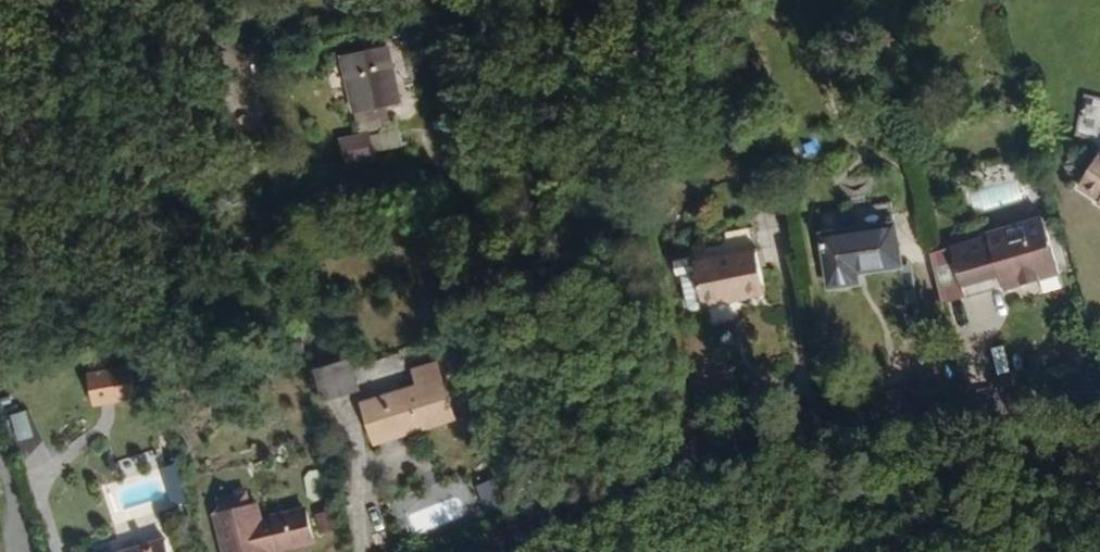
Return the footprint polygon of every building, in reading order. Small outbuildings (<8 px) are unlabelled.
[(399,105),(388,49),(342,57),(352,113),(358,113),(362,132),(397,124),(394,106),(399,105)] [(371,151),(402,145),(399,128),(368,134),(371,151)] [(1083,175),(1099,191),(1099,192),(1099,159),(1083,175)] [(982,246),(994,297),(1006,294),(1006,297),(1058,280),(1044,224),(991,242),(991,244),(982,246)] [(899,282),(897,240),(822,245),(826,299),(851,298),(850,285),(899,282)] [(964,305),(994,297),(982,246),(951,254),(964,305)] [(927,261),(939,310),(964,305),(951,254),(927,261)] [(757,306),(747,260),(686,273),(686,271),(665,275),(668,291),(673,291),(680,328),(697,325),(695,319),(757,306)] [(323,400),(359,390),(349,357),(314,367),(323,400)] [(129,364),(86,371),(92,407),(135,400),(129,364)] [(449,447),(438,387),(414,391),(417,408),(378,416),(387,451),(417,443),(418,453),(449,447)] [(25,408),(6,416),(31,471),(50,463),(25,408)] [(163,468),(173,501),(182,498),(172,465),(163,468)] [(397,509),(420,540),(464,508),(442,477),(397,509)] [(215,531),(257,522),(252,503),(211,513),(215,531)] [(321,534),(337,529),(332,508),(315,513),(321,534)] [(257,522),(215,531),(220,551),(311,551),(314,551),(306,521),(260,533),(257,522)]
